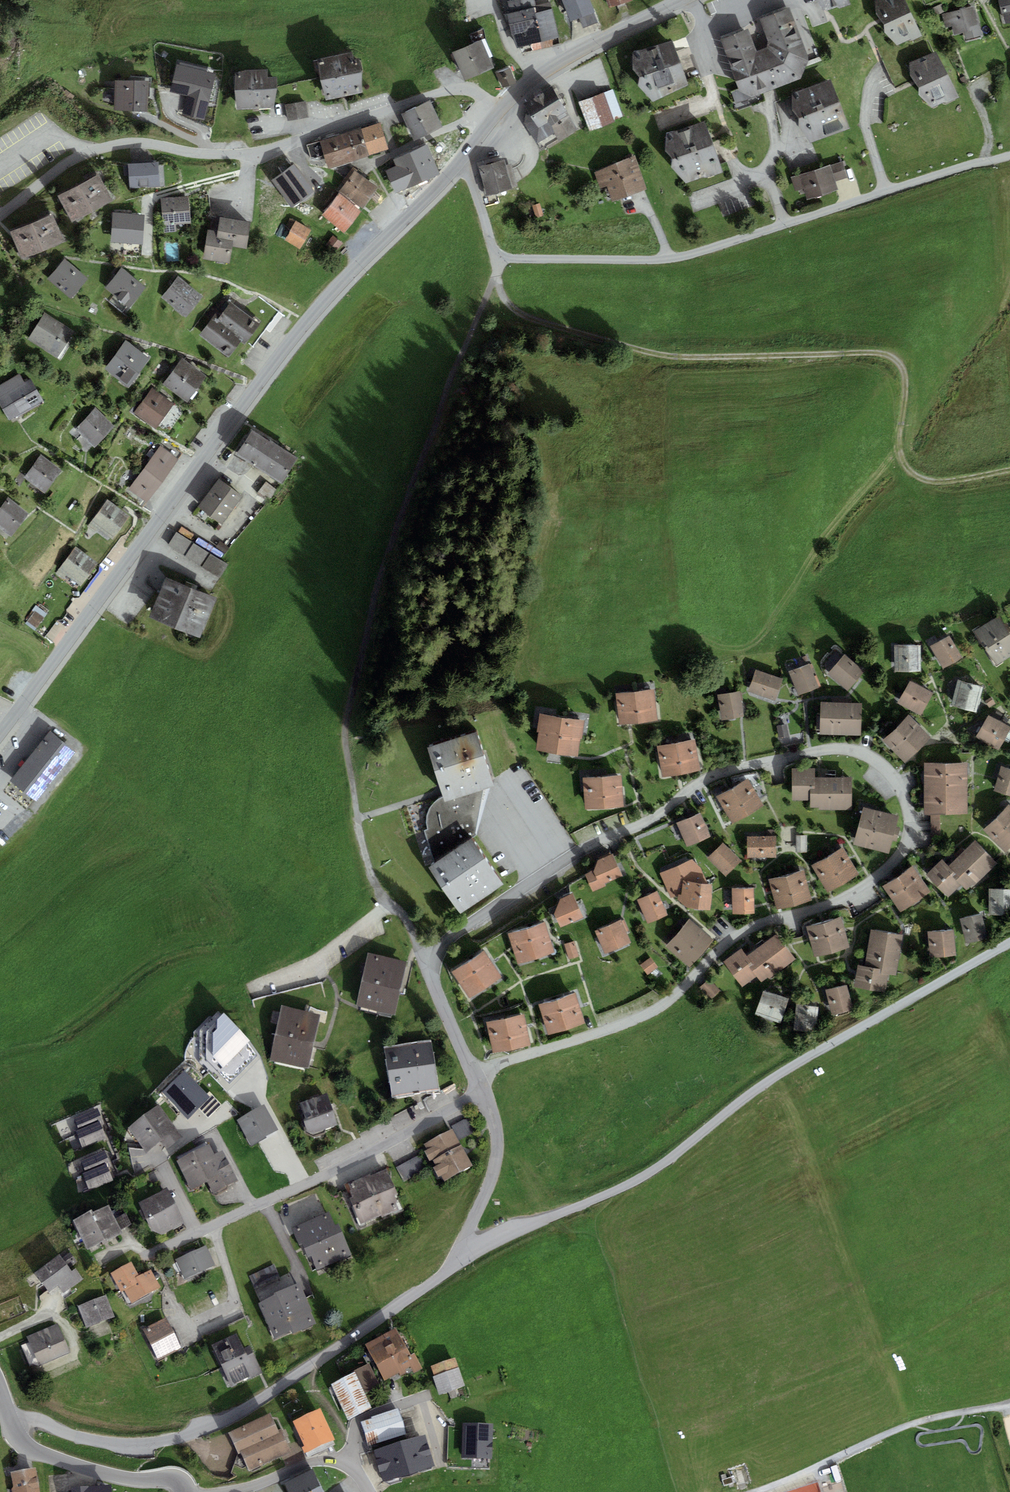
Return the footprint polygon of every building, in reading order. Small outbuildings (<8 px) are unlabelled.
[(573,21),(598,12),(594,0),(566,0),(573,21)] [(824,4),(830,10),(854,2),(854,0),(823,0),(824,4)] [(875,8),(883,26),(898,41),(921,31),(908,0),(875,0),(875,8)] [(793,6),(764,18),(773,42),(771,47),(762,51),(753,28),(725,38),(740,81),(732,85),(739,103),(805,79),(814,60),(793,6)] [(977,6),(945,14),(948,26),(957,23),(960,32),(968,30),(970,38),(985,34),(977,6)] [(539,8),(512,14),(519,48),(532,46),(534,53),(556,48),(554,39),(561,38),(555,9),(540,12),(539,8)] [(485,42),(459,53),(470,78),(496,67),(485,42)] [(675,42),(637,54),(637,69),(645,74),(645,84),(656,100),(692,83),(675,42)] [(318,60),(326,99),(362,92),(362,71),(360,58),(354,60),(352,52),(318,60)] [(941,53),(916,65),(925,85),(924,92),(936,107),(961,95),(941,53)] [(216,69),(177,60),(170,91),(187,95),(183,114),(204,119),(216,69)] [(267,69),(236,71),(237,109),(273,108),(277,88),(276,76),(267,77),(267,69)] [(517,69),(500,74),(505,88),(521,83),(517,69)] [(831,79),(792,93),(792,110),(799,117),(798,126),(810,143),(849,128),(831,79)] [(148,81),(119,81),(119,109),(147,109),(148,81)] [(615,92),(584,103),(593,129),(624,118),(615,92)] [(561,94),(532,111),(528,117),(527,125),(539,146),(558,135),(562,143),(582,131),(561,94)] [(305,101),(295,103),(298,119),(308,118),(305,101)] [(431,102),(416,109),(428,134),(443,127),(431,102)] [(298,119),(295,103),(285,105),(288,121),(298,119)] [(415,108),(402,114),(415,141),(428,134),(416,109),(415,108)] [(361,129),(370,155),(389,149),(380,123),(361,129)] [(710,123),(672,137),(670,150),(678,156),(677,165),(690,182),(726,169),(710,123)] [(370,155),(361,129),(361,127),(346,132),(356,160),(370,155)] [(356,160),(346,132),(320,141),(325,156),(328,169),(356,160)] [(320,141),(306,145),(311,160),(325,156),(320,141)] [(439,174),(427,146),(394,160),(396,166),(386,171),(395,193),(439,174)] [(634,157),(595,172),(601,188),(608,185),(613,200),(646,188),(634,157)] [(505,161),(481,168),(488,194),(512,187),(505,161)] [(843,161),(829,165),(834,182),(848,178),(843,161)] [(160,164),(133,165),(135,187),(161,185),(160,164)] [(294,165),(271,181),(292,209),(314,192),(294,165)] [(829,165),(790,177),(795,191),(803,188),(807,199),(837,190),(834,182),(829,165)] [(377,188),(354,171),(339,192),(362,208),(377,188)] [(103,177),(64,196),(76,220),(115,201),(103,177)] [(360,212),(338,195),(322,216),(344,232),(360,212)] [(191,197),(166,200),(168,223),(193,221),(191,197)] [(542,204),(535,206),(539,219),(546,217),(542,204)] [(147,216),(118,214),(117,240),(145,242),(147,216)] [(56,217),(15,233),(24,257),(65,241),(56,217)] [(251,222),(220,217),(218,231),(207,230),(203,259),(229,263),(232,246),(246,249),(251,222)] [(312,230),(290,217),(286,225),(292,229),(285,240),(300,249),(312,230)] [(342,243),(333,236),(325,247),(333,254),(342,243)] [(48,279),(71,298),(88,278),(64,259),(48,279)] [(105,288),(130,308),(146,287),(122,268),(105,288)] [(161,297),(186,318),(203,297),(178,277),(161,297)] [(217,313),(200,337),(230,359),(244,340),(247,342),(261,323),(231,302),(221,316),(217,313)] [(43,312),(26,340),(57,359),(74,331),(43,312)] [(126,341),(105,369),(129,386),(150,358),(126,341)] [(183,358),(163,384),(187,401),(206,376),(183,358)] [(9,421),(43,401),(30,379),(24,382),(19,374),(0,385),(0,405),(9,421)] [(153,388),(135,413),(156,428),(174,404),(153,388)] [(95,408),(76,428),(96,446),(111,430),(115,426),(95,408)] [(177,437),(189,445),(197,434),(185,426),(177,437)] [(270,442),(251,431),(236,457),(282,484),(297,458),(282,449),(283,447),(271,440),(270,442)] [(160,445),(129,490),(147,502),(181,453),(159,437),(156,442),(160,445)] [(41,455),(25,478),(46,493),(62,471),(41,455)] [(219,479),(199,505),(221,522),(241,495),(219,479)] [(266,482),(258,493),(270,501),(277,490),(266,482)] [(11,535),(28,513),(9,498),(0,509),(0,527),(11,535)] [(107,498),(87,527),(96,533),(98,530),(113,541),(131,515),(107,498)] [(228,564),(177,531),(169,544),(220,577),(228,564)] [(76,545),(55,574),(63,580),(66,576),(81,587),(99,562),(76,545)] [(216,598),(167,577),(150,618),(199,638),(216,598)] [(37,606),(26,623),(36,630),(48,613),(37,606)] [(974,631),(996,665),(1009,656),(1009,631),(1000,615),(974,631)] [(950,636),(931,646),(943,668),(962,658),(950,636)] [(921,645),(894,645),(894,672),(920,672),(921,645)] [(865,671),(844,654),(828,674),(849,691),(865,671)] [(809,664),(789,672),(798,695),(818,687),(809,664)] [(783,679),(755,669),(748,689),(776,699),(783,679)] [(983,687),(958,680),(951,706),(976,713),(983,687)] [(922,687),(910,681),(898,704),(922,716),(934,693),(922,687)] [(654,690),(616,694),(620,724),(658,720),(654,690)] [(740,692),(718,695),(722,720),(744,717),(740,692)] [(992,697),(986,701),(990,708),(996,704),(992,697)] [(862,703),(821,702),(820,734),(861,735),(862,703)] [(585,721),(539,714),(537,732),(538,733),(536,750),(577,756),(580,738),(583,739),(585,721)] [(909,715),(883,740),(905,763),(931,738),(909,715)] [(989,715),(976,737),(998,750),(1009,730),(1009,727),(989,715)] [(786,724),(777,726),(780,738),(789,736),(786,724)] [(21,768),(11,781),(37,802),(76,752),(51,732),(26,763),(22,761),(18,765),(21,768)] [(476,732),(427,748),(443,796),(485,783),(492,781),(476,732)] [(695,740),(657,747),(662,777),(700,771),(695,740)] [(968,763),(925,763),(925,814),(930,814),(959,814),(968,814),(968,763)] [(1002,767),(995,791),(1009,795),(1009,770),(1002,767)] [(816,768),(793,768),(792,798),(811,799),(811,788),(815,788),(816,776),(816,768)] [(622,774),(583,778),(586,809),(625,805),(622,774)] [(815,788),(811,788),(811,799),(811,807),(851,809),(852,778),(816,776),(815,788)] [(750,780),(718,797),(733,825),(764,808),(750,780)] [(434,864),(472,839),(476,836),(478,824),(485,783),(443,796),(438,798),(435,802),(431,805),(428,810),(426,817),(426,820),(428,830),(424,831),(434,864)] [(983,829),(1006,852),(1009,848),(1009,806),(1009,805),(983,829)] [(898,816),(864,808),(855,844),(889,853),(892,840),(896,841),(900,828),(895,827),(898,816)] [(700,814),(678,823),(682,834),(686,845),(709,836),(700,814)] [(959,814),(930,814),(931,833),(956,833),(959,830),(959,814)] [(767,834),(746,835),(747,857),(776,857),(775,829),(767,829),(767,834)] [(807,835),(796,835),(796,852),(807,852),(807,835)] [(434,864),(429,868),(460,913),(503,885),(472,839),(434,864)] [(999,862),(978,841),(951,867),(958,875),(956,877),(963,885),(969,890),(999,862)] [(724,843),(708,859),(726,876),(742,860),(724,843)] [(844,848),(813,866),(827,892),(859,874),(844,848)] [(593,871),(585,875),(592,892),(605,886),(604,884),(622,876),(612,854),(597,860),(593,871)] [(694,859),(660,873),(672,896),(679,894),(677,900),(690,909),(710,910),(713,884),(707,884),(694,859)] [(951,867),(945,860),(930,875),(951,897),(963,885),(956,877),(958,875),(951,867)] [(914,867),(884,886),(902,913),(931,893),(914,867)] [(804,871),(769,879),(776,909),(811,901),(804,871)] [(753,888),(732,889),(733,914),(754,913),(753,888)] [(989,889),(989,914),(1009,914),(1009,889),(989,889)] [(658,892),(638,900),(647,923),(668,914),(658,892)] [(573,893),(560,898),(554,914),(560,928),(584,918),(573,893)] [(982,915),(961,919),(965,943),(986,939),(982,915)] [(841,918),(807,927),(809,934),(815,956),(848,948),(843,925),(841,918)] [(621,920),(595,931),(605,953),(630,943),(621,920)] [(712,940),(689,920),(665,946),(688,966),(712,940)] [(546,923),(509,934),(518,964),(555,952),(546,923)] [(903,935),(870,930),(868,945),(864,966),(885,970),(884,973),(890,974),(896,975),(903,935)] [(952,930),(927,931),(929,957),(954,955),(952,930)] [(795,960),(777,934),(746,956),(752,964),(749,967),(756,977),(761,984),(795,960)] [(575,941),(565,944),(568,958),(578,956),(575,941)] [(742,950),(725,961),(742,987),(756,977),(749,967),(752,964),(746,956),(742,950)] [(485,952),(452,972),(468,999),(501,978),(485,952)] [(369,953),(356,1007),(393,1016),(406,962),(369,953)] [(650,957),(641,964),(648,974),(657,967),(650,957)] [(864,966),(858,965),(854,987),(886,993),(890,974),(884,973),(885,970),(864,966)] [(712,980),(701,989),(711,1001),(722,992),(712,980)] [(849,987),(829,991),(834,1014),(854,1010),(849,987)] [(789,999),(764,990),(755,1013),(781,1022),(789,999)] [(576,993),(539,1004),(548,1035),(585,1024),(576,993)] [(817,1006),(796,1004),(793,1029),(814,1032),(817,1006)] [(319,1018),(280,1009),(269,1060),(307,1069),(319,1018)] [(205,1059),(229,1083),(258,1054),(250,1040),(224,1012),(207,1030),(205,1059)] [(524,1015),(486,1022),(492,1053),(530,1045),(524,1015)] [(431,1040),(384,1047),(391,1096),(439,1089),(431,1040)] [(185,1071),(163,1091),(188,1117),(198,1107),(209,1097),(185,1071)] [(327,1093),(300,1103),(305,1117),(304,1121),(306,1132),(313,1136),(325,1133),(326,1129),(338,1125),(327,1093)] [(209,1097),(198,1107),(208,1117),(222,1104),(212,1094),(209,1097)] [(264,1105),(236,1120),(250,1146),(266,1138),(265,1136),(277,1130),(264,1105)] [(100,1109),(76,1119),(80,1128),(75,1130),(83,1148),(107,1137),(101,1122),(104,1121),(100,1109)] [(164,1110),(133,1133),(150,1156),(181,1133),(164,1110)] [(467,1118),(453,1126),(460,1139),(475,1131),(467,1118)] [(427,1151),(425,1152),(430,1160),(432,1159),(435,1165),(433,1167),(438,1177),(441,1175),(444,1181),(473,1166),(453,1128),(423,1144),(427,1151)] [(106,1149),(82,1160),(88,1172),(82,1174),(91,1192),(115,1181),(108,1168),(114,1165),(106,1149)] [(216,1149),(180,1165),(194,1195),(213,1187),(218,1198),(240,1189),(227,1158),(221,1161),(216,1149)] [(416,1156),(396,1167),(404,1180),(424,1169),(416,1156)] [(370,1172),(345,1183),(351,1197),(348,1198),(359,1224),(381,1214),(382,1216),(399,1209),(396,1203),(398,1202),(395,1195),(397,1193),(386,1168),(372,1175),(370,1172)] [(171,1193),(143,1206),(159,1241),(187,1227),(171,1193)] [(111,1209),(78,1225),(91,1253),(124,1237),(111,1209)] [(328,1212),(291,1228),(299,1245),(302,1244),(308,1257),(312,1256),(317,1268),(351,1254),(337,1223),(334,1225),(328,1212)] [(127,1216),(118,1220),(124,1231),(132,1227),(127,1216)] [(209,1249),(179,1261),(188,1282),(218,1270),(209,1249)] [(64,1261),(37,1281),(51,1299),(60,1292),(65,1298),(85,1283),(78,1274),(75,1276),(64,1261)] [(135,1268),(115,1277),(131,1310),(166,1293),(156,1273),(141,1280),(135,1268)] [(304,1290),(262,1308),(278,1344),(319,1327),(304,1290)] [(111,1301),(82,1310),(90,1333),(118,1324),(111,1301)] [(171,1326),(149,1336),(163,1365),(185,1355),(171,1326)] [(64,1335),(34,1346),(42,1370),(73,1359),(64,1335)] [(402,1335),(371,1350),(387,1384),(414,1372),(416,1377),(425,1372),(418,1356),(413,1359),(402,1335)] [(250,1349),(220,1363),(234,1393),(264,1379),(250,1349)] [(458,1363),(434,1371),(443,1397),(466,1389),(458,1363)] [(372,1367),(360,1373),(370,1395),(383,1389),(372,1367)] [(357,1377),(334,1388),(351,1424),(374,1414),(357,1377)] [(398,1411),(361,1423),(369,1447),(406,1435),(398,1411)] [(324,1413),(297,1425),(311,1456),(338,1444),(324,1413)] [(276,1418),(232,1439),(241,1459),(249,1476),(293,1455),(276,1418)] [(493,1425),(463,1424),(462,1460),(492,1460),(493,1425)] [(426,1438),(374,1453),(383,1484),(435,1469),(426,1438)] [(15,1477),(17,1491),(42,1491),(38,1473),(15,1477)] [(291,1485),(294,1491),(327,1491),(319,1473),(291,1485)] [(731,1477),(722,1480),(724,1485),(733,1482),(731,1477)]
